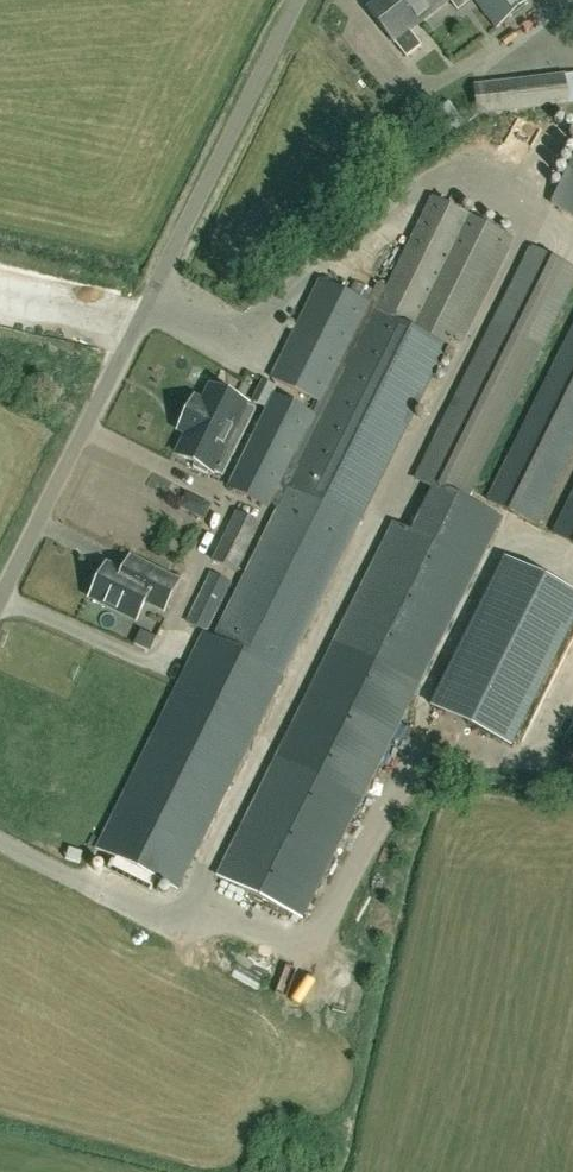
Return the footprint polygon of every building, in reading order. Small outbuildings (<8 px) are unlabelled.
[(368,9),(394,42),(395,41),(406,56),(421,45),(409,30),(447,0),(379,0),(368,9)] [(497,25),(529,0),(477,0),(497,25)] [(479,114),(569,104),(566,74),(475,85),(478,114),(479,114)] [(438,111),(452,136),(469,127),(455,102),(438,111)] [(552,204),(572,215),(572,165),(552,204)] [(379,284),(369,303),(322,279),(272,377),(319,402),(312,415),(274,396),(229,488),(268,507),(270,504),(279,508),(213,641),(284,677),(452,338),(463,343),(514,240),(432,199),(388,288),(379,284)] [(435,486),(466,502),(572,288),(572,267),(532,247),(417,477),(435,486)] [(87,287),(85,297),(109,303),(112,294),(87,287)] [(538,524),(572,454),(572,330),(489,499),(538,524)] [(195,399),(185,420),(180,430),(188,434),(178,455),(195,464),(193,468),(207,475),(209,471),(212,473),(213,472),(223,477),(256,410),(246,405),(246,404),(233,398),(233,393),(221,387),(217,390),(212,387),(204,403),(195,399)] [(572,541),(572,491),(552,531),(572,541)] [(236,514),(213,562),(236,573),(259,525),(236,514)] [(304,918),(480,565),(394,523),(219,875),(304,918)] [(131,558),(123,573),(107,565),(105,568),(100,570),(95,580),(97,585),(91,597),(136,620),(146,601),(164,610),(178,582),(131,558)] [(512,747),(572,623),(572,594),(504,560),(431,706),(512,747)] [(230,584),(211,575),(185,627),(204,637),(230,584)] [(144,857),(144,877),(196,876),(196,836),(130,837),(130,857),(144,857)]
